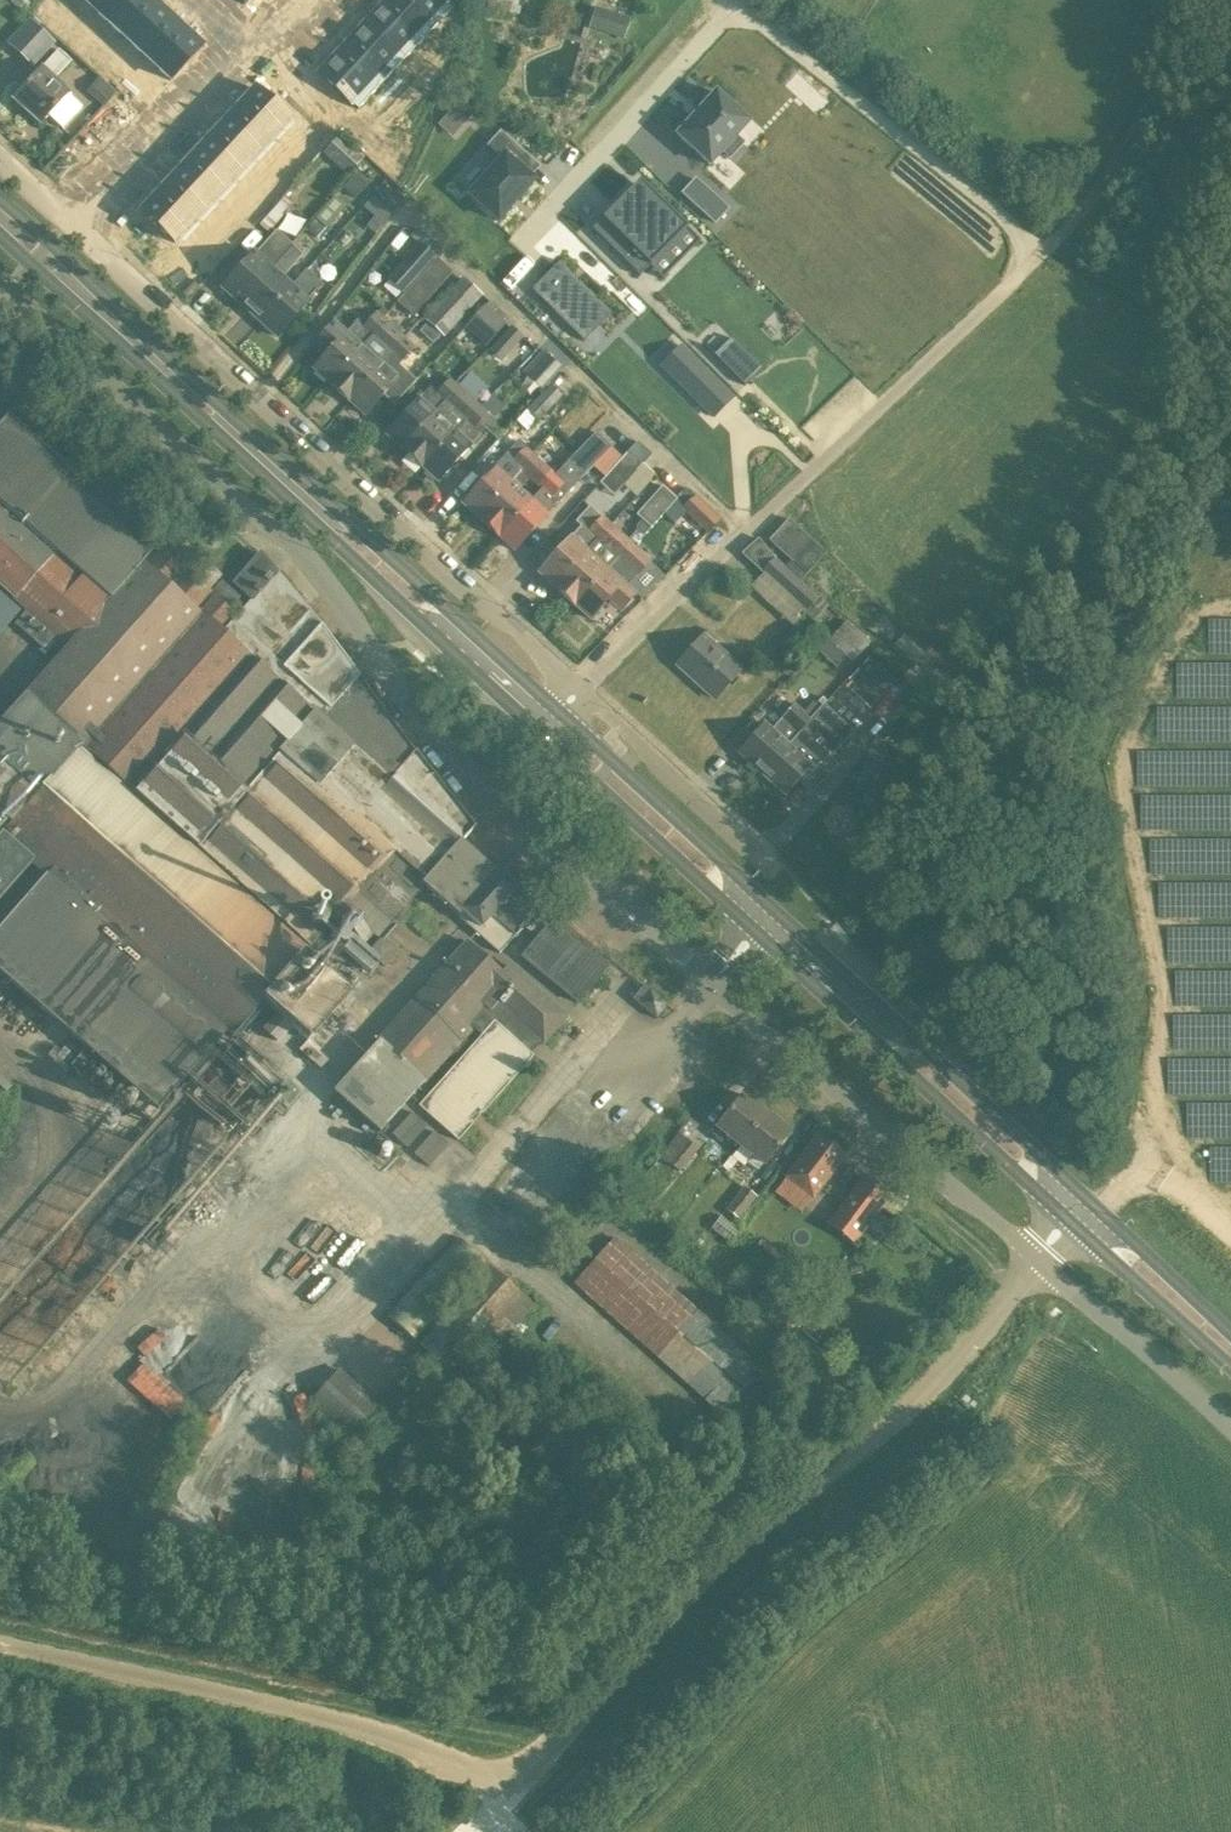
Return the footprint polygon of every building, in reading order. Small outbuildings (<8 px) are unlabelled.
[(30,3),(27,0),(8,0),(21,12),(30,3)] [(88,5),(108,24),(130,0),(93,0),(88,5)] [(151,0),(130,0),(108,24),(128,43),(160,8),(151,0)] [(389,0),(386,0),(364,23),(404,60),(427,35),(389,0)] [(427,35),(451,10),(440,0),(389,0),(427,35)] [(486,10),(509,15),(512,4),(503,2),(504,0),(488,0),(486,10)] [(60,15),(49,5),(42,12),(53,22),(60,15)] [(181,27),(160,8),(128,43),(149,62),(181,27)] [(594,8),(588,28),(623,39),(629,19),(594,8)] [(53,43),(30,21),(10,43),(33,64),(53,43)] [(364,23),(341,47),(381,84),(404,60),(364,23)] [(181,27),(149,62),(170,81),(202,47),(181,27)] [(90,44),(79,34),(73,41),(83,51),(90,44)] [(101,54),(90,44),(83,51),(94,61),(101,54)] [(381,84),(341,47),(318,73),(357,110),(381,84)] [(14,98),(40,122),(46,116),(61,129),(82,107),(67,93),(53,81),(71,62),(57,49),(39,69),(40,70),(14,98)] [(450,56),(444,63),(455,73),(461,66),(450,56)] [(125,87),(114,77),(108,84),(118,94),(125,87)] [(136,97),(125,87),(118,94),(129,104),(136,97)] [(254,88),(234,109),(269,141),(288,120),(254,88)] [(690,120),(675,136),(709,166),(722,152),(729,158),(742,144),(735,137),(748,123),(715,93),(700,108),(689,119),(690,120)] [(466,121),(474,112),(460,100),(452,109),(466,121)] [(432,110),(423,106),(417,119),(426,123),(432,110)] [(269,141),(234,109),(216,130),(250,162),(269,141)] [(420,136),(426,123),(417,119),(411,132),(420,136)] [(216,130),(197,150),(231,182),(250,162),(216,130)] [(500,159),(468,196),(497,221),(501,217),(509,207),(510,208),(520,196),(520,195),(523,192),(532,181),(514,165),(525,154),(499,131),(486,146),(500,159)] [(362,155),(338,133),(322,151),(346,173),(362,155)] [(231,182),(197,150),(178,170),(212,202),(231,182)] [(302,152),(291,162),(299,169),(309,159),(302,152)] [(289,180),(299,169),(291,162),(281,173),(289,180)] [(698,166),(685,180),(716,210),(729,197),(698,166)] [(178,170),(160,191),(194,222),(212,202),(178,170)] [(356,173),(342,187),(354,198),(367,184),(356,173)] [(614,206),(591,229),(639,277),(650,265),(661,255),(686,228),(645,188),(621,213),(614,206)] [(194,222),(160,191),(140,212),(174,244),(194,222)] [(271,200),(264,193),(254,204),(261,210),(271,200)] [(384,206),(372,196),(365,205),(362,208),(374,218),(376,215),(384,206)] [(305,232),(315,240),(342,208),(333,200),(305,232)] [(251,221),(261,210),(254,204),(244,214),(251,221)] [(253,252),(222,287),(240,303),(292,245),(291,244),(275,229),(254,252),(253,252)] [(239,245),(232,238),(222,249),(229,255),(239,245)] [(292,245),(240,303),(260,322),(305,271),(292,285),(283,277),(304,255),(292,245)] [(397,295),(431,256),(420,247),(386,285),(397,295)] [(219,266),(229,255),(222,249),(212,259),(219,266)] [(397,303),(412,318),(451,275),(435,260),(397,303)] [(559,261),(530,290),(583,342),(611,314),(559,261)] [(305,271),(260,322),(277,337),(303,308),(309,301),(308,299),(315,292),(316,293),(323,286),(306,270),(305,271)] [(480,296),(462,279),(428,315),(423,320),(442,337),(447,332),(480,296)] [(490,301),(463,329),(485,348),(506,325),(497,317),(502,312),(490,301)] [(366,325),(362,329),(370,335),(373,331),(375,333),(386,321),(383,319),(387,313),(381,307),(377,313),(376,312),(366,325)] [(334,322),(312,346),(324,357),(313,368),(327,381),(370,335),(362,329),(366,325),(358,318),(346,333),(334,322)] [(373,331),(370,335),(380,345),(391,355),(395,351),(388,345),(399,333),(386,321),(375,333),(373,331)] [(488,352),(499,362),(520,340),(522,338),(511,327),(488,352)] [(399,333),(388,345),(395,351),(391,355),(400,363),(414,347),(399,333)] [(370,335),(327,381),(349,401),(382,366),(370,355),(380,345),(370,335)] [(744,386),(761,369),(730,339),(714,355),(744,386)] [(542,389),(560,368),(542,351),(523,372),(542,389)] [(382,366),(349,401),(365,415),(382,396),(393,407),(416,382),(398,365),(400,363),(391,355),(382,366)] [(465,369),(456,382),(475,396),(484,383),(465,369)] [(711,417),(731,397),(707,373),(687,393),(711,417)] [(448,380),(436,393),(445,402),(448,405),(461,391),(448,380)] [(549,386),(526,411),(537,421),(560,396),(549,386)] [(419,398),(386,434),(402,449),(445,402),(436,393),(429,387),(419,399),(419,398)] [(461,391),(448,405),(460,415),(472,401),(461,391)] [(640,416),(661,437),(678,419),(656,399),(640,416)] [(472,401),(460,415),(462,417),(481,433),(493,419),(472,401)] [(445,402),(402,449),(420,464),(462,417),(460,415),(448,405),(445,402)] [(263,998),(276,1011),(261,1029),(278,1045),(293,1026),(310,1040),(342,1010),(345,1013),(355,1003),(347,994),(378,962),(385,969),(395,960),(377,944),(394,925),(391,923),(422,883),(500,953),(543,904),(518,882),(514,887),(495,870),(493,873),(459,842),(473,827),(415,751),(414,752),(320,624),(260,551),(231,583),(169,528),(155,544),(8,414),(0,424),(0,585),(27,609),(14,625),(47,655),(53,648),(60,654),(0,722),(0,899),(32,862),(46,875),(0,926),(0,971),(143,1097),(133,1108),(147,1120),(157,1108),(226,1032),(231,1036),(263,998)] [(462,417),(420,464),(438,481),(481,433),(462,417)] [(495,469),(462,502),(478,517),(522,469),(526,473),(561,434),(555,428),(530,454),(524,449),(501,475),(495,469)] [(610,448),(595,433),(564,465),(553,475),(549,470),(537,483),(541,487),(497,534),(514,549),(545,515),(610,448)] [(537,483),(549,470),(542,464),(554,450),(561,456),(572,445),(561,434),(526,473),(522,469),(478,517),(497,534),(541,487),(537,483)] [(627,451),(598,483),(612,496),(642,464),(627,451)] [(636,530),(626,540),(633,546),(650,528),(676,499),(661,486),(635,515),(641,520),(636,526),(636,530)] [(682,508),(707,532),(710,530),(718,521),(694,497),(682,508)] [(572,537),(537,571),(553,586),(598,539),(600,541),(612,527),(588,506),(575,521),(579,525),(570,535),(572,537)] [(769,540),(790,562),(788,564),(801,577),(803,575),(822,557),(788,521),(769,540)] [(598,539),(553,586),(575,605),(619,558),(614,553),(626,540),(612,527),(600,541),(598,539)] [(828,605),(817,596),(799,579),(801,577),(788,564),(786,567),(756,538),(741,552),(814,621),(828,605)] [(637,578),(651,562),(626,540),(614,553),(619,558),(575,605),(590,618),(610,598),(620,609),(635,593),(627,585),(635,576),(637,578)] [(852,664),(871,643),(846,621),(821,650),(831,658),(837,651),(852,664)] [(714,697),(739,668),(713,644),(717,639),(708,630),(703,635),(702,634),(676,663),(714,697)] [(895,681),(875,663),(856,684),(876,702),(895,681)] [(762,720),(736,750),(761,772),(820,709),(813,703),(804,712),(794,704),(772,729),(762,720)] [(820,709),(761,772),(786,794),(799,780),(812,791),(836,764),(829,758),(853,731),(823,705),(820,709)] [(858,783),(873,789),(881,770),(866,764),(858,783)] [(551,921),(521,956),(577,1002),(606,967),(551,921)] [(534,1050),(520,1037),(528,1028),(542,1041),(564,1016),(508,966),(502,973),(468,943),(334,1092),(380,1133),(478,1023),(484,1028),(419,1100),(459,1135),(474,1118),(469,1113),(478,1102),(483,1107),(534,1050)] [(637,1003),(656,1018),(667,1005),(648,989),(637,1003)] [(721,1143),(726,1136),(738,1146),(765,1113),(741,1094),(715,1128),(716,1129),(711,1135),(721,1143)] [(387,1132),(423,1166),(444,1144),(408,1109),(387,1132)] [(765,1113),(738,1146),(751,1156),(747,1163),(757,1170),(788,1131),(765,1113)] [(659,1156),(680,1172),(698,1148),(677,1133),(659,1156)] [(802,1204),(806,1206),(844,1156),(815,1135),(774,1190),(798,1209),(802,1204)] [(722,1167),(728,1172),(737,1161),(731,1156),(722,1167)] [(864,1175),(835,1214),(861,1234),(890,1195),(864,1175)] [(726,1210),(738,1219),(756,1196),(744,1186),(726,1210)] [(388,1315),(416,1340),(486,1261),(456,1236),(388,1315)] [(573,1283),(720,1416),(761,1370),(614,1237),(573,1283)] [(487,1333),(499,1345),(534,1306),(490,1264),(420,1344),(464,1382),(481,1367),(469,1354),(487,1333)] [(768,1282),(776,1288),(781,1279),(773,1274),(768,1282)] [(140,1353),(161,1338),(155,1328),(133,1343),(140,1353)] [(138,1365),(125,1379),(145,1397),(150,1392),(142,1385),(150,1376),(138,1365)] [(310,1400),(349,1435),(378,1403),(340,1368),(310,1400)]
